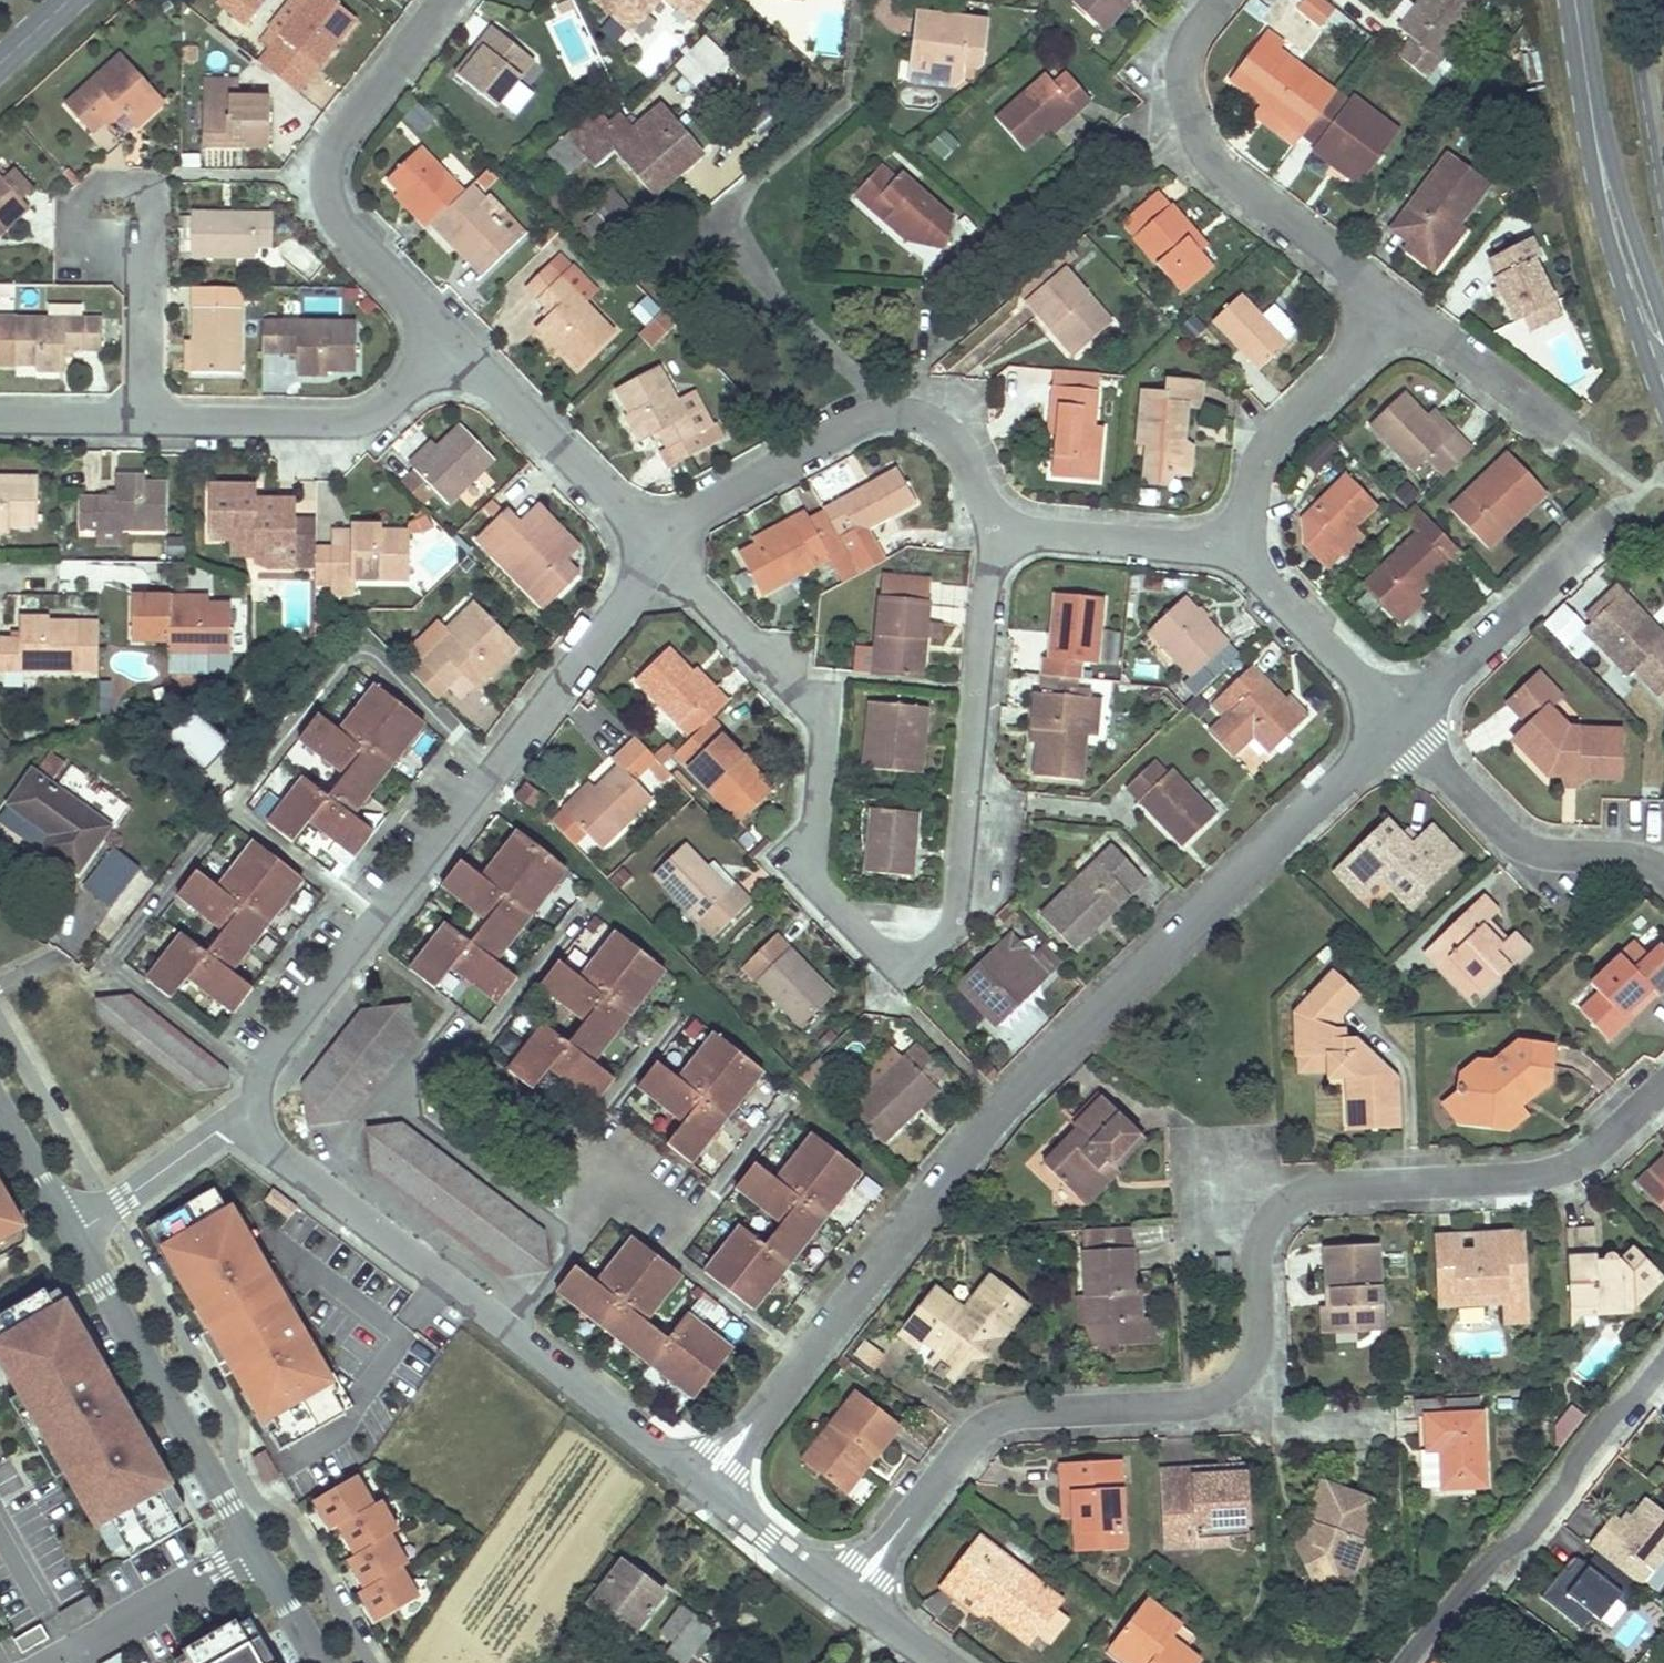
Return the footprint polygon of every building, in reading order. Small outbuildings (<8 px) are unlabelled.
[(238,0),(219,0),(218,2),(246,25),(255,13),(238,0)] [(260,0),(238,0),(255,13),(264,3),(260,0)] [(335,0),(289,0),(268,26),(270,28),(260,41),(270,48),(259,61),(300,92),(357,17),(335,0)] [(632,34),(659,0),(588,0),(632,34)] [(692,25),(711,0),(660,0),(692,25)] [(1111,14),(1123,1),(1121,0),(1072,0),(1071,1),(1099,27),(1111,14)] [(1132,1),(1131,0),(1121,0),(1123,1),(1111,14),(1099,27),(1104,31),(1132,1)] [(1325,0),(1303,0),(1298,7),(1320,25),(1335,7),(1325,0)] [(1487,0),(1419,0),(1399,25),(1413,35),(1399,53),(1428,75),(1487,0)] [(580,14),(559,21),(568,48),(584,42),(579,28),(584,26),(580,14)] [(964,79),(964,73),(965,68),(978,70),(985,63),(990,23),(917,14),(912,60),(928,62),(934,68),(932,85),(954,88),(964,79)] [(1261,100),(1303,132),(1335,90),(1276,46),(1279,42),(1282,38),(1265,25),(1228,75),(1261,100)] [(486,121),(535,61),(494,28),(445,88),(486,121)] [(676,67),(689,80),(702,92),(731,62),(704,36),(676,67)] [(199,62),(199,45),(184,44),(183,62),(199,62)] [(165,102),(121,54),(66,104),(93,134),(104,123),(119,109),(124,115),(137,128),(165,102)] [(928,62),(912,60),(909,82),(932,85),(934,68),(928,62)] [(995,118),(1009,134),(1023,151),(1049,128),(1073,107),(1078,113),(1091,101),(1066,72),(1054,83),(1046,74),(995,118)] [(203,80),(203,101),(203,121),(214,122),(214,141),(243,142),(243,148),(269,149),(269,99),(239,98),(239,81),(203,80)] [(1335,90),(1303,132),(1315,141),(1309,148),(1358,184),(1400,129),(1354,94),(1349,101),(1335,90)] [(1303,132),(1261,100),(1251,112),(1293,144),(1303,132)] [(435,119),(417,102),(403,117),(422,134),(435,119)] [(1078,113),(1073,107),(1049,128),(1053,134),(1078,113)] [(124,115),(119,109),(104,123),(109,129),(124,115)] [(635,131),(675,178),(700,156),(698,153),(680,131),(660,109),(635,131)] [(549,154),(559,165),(568,176),(588,158),(597,169),(616,152),(654,196),(675,178),(635,131),(621,116),(611,124),(603,115),(593,123),(589,119),(549,154)] [(214,141),(214,122),(203,121),(203,148),(243,148),(243,142),(214,141)] [(680,131),(698,153),(707,144),(689,123),(680,131)] [(426,230),(432,225),(464,193),(421,149),(387,180),(399,192),(420,213),(415,218),(426,230)] [(1493,182),(1448,149),(1389,227),(1408,241),(1435,262),(1463,224),(1493,182)] [(951,217),(928,197),(909,193),(896,181),(881,168),(855,197),(905,241),(910,236),(927,241),(926,244),(925,246),(943,250),(951,217)] [(33,191),(14,171),(3,180),(21,201),(33,191)] [(909,193),(928,197),(903,174),(896,181),(909,193)] [(14,223),(29,209),(21,201),(3,180),(0,177),(0,235),(14,223)] [(499,214),(471,186),(465,192),(493,220),(499,214)] [(597,239),(610,228),(623,216),(615,207),(622,201),(611,189),(586,210),(591,216),(595,212),(598,214),(586,225),(597,239)] [(415,218),(420,213),(399,192),(394,197),(415,218)] [(472,259),(470,260),(468,262),(481,277),(525,234),(503,211),(499,214),(493,220),(465,192),(464,193),(432,225),(455,249),(459,245),(472,259)] [(1134,237),(1170,205),(1159,193),(1123,224),(1134,237)] [(623,216),(630,210),(622,201),(615,207),(623,216)] [(1212,267),(1205,260),(1199,253),(1187,240),(1195,233),(1170,205),(1134,237),(1182,292),(1212,267)] [(255,258),(255,252),(255,246),(255,214),(192,214),(191,258),(255,258)] [(273,247),(273,215),(255,214),(255,246),(273,247)] [(1435,262),(1408,241),(1403,248),(1435,271),(1467,227),(1463,224),(1435,262)] [(1199,253),(1206,247),(1195,233),(1187,240),(1199,253)] [(926,244),(927,241),(910,236),(905,241),(925,246),(926,244)] [(1556,300),(1535,257),(1541,254),(1532,236),(1489,258),(1498,275),(1494,277),(1516,320),(1524,316),(1556,300)] [(472,259),(459,245),(455,249),(468,262),(470,260),(472,259)] [(549,266),(556,273),(561,269),(553,262),(549,266)] [(1020,290),(1028,300),(1027,301),(1051,329),(1058,324),(1081,350),(1112,322),(1065,267),(1059,272),(1051,263),(1020,290)] [(578,367),(596,349),(614,332),(556,273),(549,266),(526,288),(545,308),(551,314),(547,318),(535,330),(554,350),(558,346),(578,367)] [(193,374),(241,374),(242,289),(194,288),(193,343),(193,374)] [(1257,372),(1272,358),(1287,343),(1285,341),(1262,318),(1240,294),(1211,323),(1257,372)] [(628,314),(641,328),(661,309),(648,295),(628,314)] [(1562,312),(1556,300),(1524,316),(1530,328),(1562,312)] [(1274,306),(1262,318),(1285,341),(1297,330),(1274,306)] [(551,314),(545,308),(541,312),(547,318),(551,314)] [(653,348),(676,323),(662,310),(639,335),(653,348)] [(100,320),(0,319),(0,367),(38,367),(37,374),(64,374),(65,352),(100,352),(100,320)] [(299,354),(299,376),(327,376),(327,372),(355,372),(355,323),(263,321),(263,353),(299,354)] [(1058,324),(1051,329),(1075,356),(1081,350),(1058,324)] [(667,468),(703,449),(695,433),(713,424),(695,389),(676,399),(659,367),(615,390),(629,415),(625,417),(638,442),(658,432),(666,447),(658,451),(667,468)] [(1573,394),(1582,384),(1573,376),(1564,387),(1573,394)] [(1189,474),(1191,461),(1192,448),(1183,441),(1187,406),(1201,407),(1204,384),(1168,381),(1167,394),(1144,392),(1140,442),(1148,444),(1145,481),(1166,483),(1175,473),(1189,474)] [(1053,475),(1076,477),(1099,480),(1103,426),(1095,425),(1098,390),(1052,386),(1048,425),(1057,425),(1057,433),(1053,475)] [(1404,393),(1387,410),(1370,426),(1414,472),(1427,459),(1444,477),(1471,451),(1454,434),(1448,440),(1427,418),(1404,393)] [(1448,440),(1454,434),(1433,412),(1427,418),(1448,440)] [(725,438),(717,422),(713,424),(695,433),(703,449),(725,438)] [(1057,425),(1048,425),(1048,433),(1057,433),(1057,425)] [(492,461),(460,427),(437,448),(414,470),(398,486),(420,508),(436,493),(448,505),(492,461)] [(432,443),(409,465),(414,470),(437,448),(432,443)] [(1515,523),(1512,519),(1509,516),(1527,498),(1533,505),(1546,493),(1508,453),(1451,509),(1489,548),(1515,523)] [(823,510),(842,544),(858,574),(883,560),(867,530),(916,503),(898,469),(823,510)] [(1376,506),(1347,475),(1302,518),(1303,546),(1324,568),(1340,553),(1334,547),(1356,526),(1376,506)] [(117,477),(117,499),(81,498),(80,531),(164,532),(166,484),(143,483),(143,477),(117,477)] [(8,532),(8,527),(36,528),(36,478),(0,478),(0,532),(8,532)] [(256,501),(256,487),(210,487),(209,540),(232,540),(254,539),(254,557),(253,563),(268,569),(314,570),(314,548),(314,521),(294,521),(278,521),(278,502),(256,501)] [(1515,523),(1533,505),(1527,498),(1509,516),(1512,519),(1515,523)] [(294,521),(294,502),(278,502),(278,521),(294,521)] [(1461,551),(1441,531),(1415,505),(1406,513),(1403,516),(1418,532),(1363,585),(1378,601),(1393,616),(1415,595),(1461,551)] [(532,539),(550,521),(538,508),(519,526),(532,539)] [(756,544),(747,549),(738,554),(761,597),(832,559),(809,517),(805,510),(786,521),(789,526),(756,544)] [(842,544),(823,510),(809,517),(832,559),(844,581),(858,574),(842,544)] [(550,521),(532,539),(519,526),(505,511),(475,539),(545,609),(578,577),(565,563),(578,550),(550,521)] [(434,529),(425,514),(408,522),(408,533),(408,536),(422,534),(434,529)] [(789,526),(786,521),(753,539),(756,544),(789,526)] [(1366,536),(1356,526),(1334,547),(1340,553),(1344,557),(1366,536)] [(354,581),(407,581),(408,536),(408,533),(380,532),(380,527),(352,527),(351,549),(314,548),(314,570),(314,581),(325,581),(354,581)] [(254,557),(254,539),(232,540),(231,557),(254,557)] [(132,555),(159,557),(160,543),(132,541),(132,555)] [(884,573),(883,579),(931,584),(932,578),(884,573)] [(919,648),(920,643),(920,638),(926,638),(926,637),(941,639),(943,623),(928,622),(931,584),(883,579),(873,674),(922,679),(925,649),(919,648)] [(332,596),(354,595),(354,581),(325,581),(325,585),(332,585),(332,596)] [(1630,680),(1635,675),(1663,704),(1663,640),(1660,644),(1614,597),(1623,588),(1617,582),(1584,615),(1590,622),(1587,625),(1581,630),(1595,644),(1630,680)] [(1623,588),(1614,597),(1660,644),(1663,640),(1663,630),(1623,588)] [(1056,593),(1053,625),(1050,657),(1044,657),(1042,674),(1043,675),(1080,678),(1082,661),(1097,663),(1104,598),(1056,593)] [(1415,595),(1393,616),(1400,624),(1422,602),(1415,595)] [(228,606),(209,606),(170,605),(171,597),(132,596),(132,642),(167,642),(167,653),(208,653),(227,654),(228,606)] [(170,605),(209,606),(209,598),(171,597),(170,605)] [(1191,678),(1210,661),(1229,643),(1185,597),(1147,633),(1191,678)] [(1581,630),(1587,625),(1565,602),(1544,622),(1580,658),(1595,644),(1581,630)] [(437,699),(449,687),(462,675),(477,690),(519,649),(474,604),(446,630),(451,636),(412,674),(437,699)] [(99,623),(47,623),(47,618),(20,618),(20,640),(0,639),(0,673),(98,674),(99,623)] [(710,717),(726,703),(713,690),(710,693),(668,650),(636,680),(691,735),(710,717)] [(1303,720),(1251,666),(1224,692),(1230,699),(1237,706),(1209,733),(1235,761),(1256,740),(1268,753),(1303,720)] [(1589,776),(1604,776),(1618,777),(1618,730),(1568,729),(1546,706),(1559,692),(1538,671),(1507,702),(1526,723),(1510,739),(1547,775),(1589,776)] [(1080,678),(1043,675),(1041,693),(1036,693),(1032,727),(1041,728),(1040,741),(1036,774),(1058,776),(1081,779),(1086,733),(1090,698),(1077,697),(1080,678)] [(376,685),(340,731),(364,750),(400,704),(376,685)] [(1090,698),(1086,733),(1096,735),(1099,700),(1090,698)] [(913,773),(915,750),(918,727),(926,727),(928,708),(869,702),(862,769),(913,773)] [(364,750),(388,769),(425,723),(400,704),(364,750)] [(299,739),(345,775),(364,750),(340,731),(319,715),(302,737),(299,739)] [(724,731),(710,717),(691,735),(676,749),(674,751),(742,819),(763,799),(753,789),(762,780),(764,778),(721,735),(724,731)] [(913,773),(921,774),(926,727),(918,727),(915,750),(913,773)] [(1041,728),(1032,727),(1031,741),(1040,741),(1041,728)] [(661,762),(654,755),(638,737),(616,758),(621,764),(597,787),(569,814),(601,847),(651,799),(637,784),(661,762)] [(674,751),(676,749),(668,741),(654,755),(661,762),(662,763),(674,751)] [(328,797),(352,816),(388,769),(364,750),(345,775),(328,797)] [(1154,759),(1140,773),(1125,787),(1162,824),(1165,820),(1187,843),(1217,815),(1171,768),(1166,772),(1154,759)] [(52,837),(48,842),(45,848),(77,872),(110,829),(34,773),(9,806),(52,837)] [(1589,776),(1547,775),(1556,785),(1579,786),(1589,776)] [(292,844),(308,822),(328,797),(304,778),(286,801),(268,825),(292,844)] [(753,789),(763,799),(772,790),(762,780),(753,789)] [(591,781),(564,808),(569,814),(597,787),(591,781)] [(515,798),(534,812),(544,799),(526,784),(515,798)] [(374,832),(352,816),(328,797),(308,822),(354,857),(361,849),(374,832)] [(911,877),(918,813),(871,809),(864,872),(911,877)] [(1165,820),(1162,824),(1183,847),(1187,843),(1165,820)] [(1386,822),(1363,844),(1340,867),(1367,895),(1382,881),(1407,908),(1458,858),(1435,834),(1415,853),(1401,838),(1386,822)] [(1415,853),(1435,834),(1431,829),(1418,842),(1408,831),(1401,838),(1415,853)] [(483,877),(507,896),(543,849),(518,831),(483,877)] [(242,907),(278,861),(254,842),(218,888),(242,907)] [(752,901),(736,884),(730,889),(714,873),(715,873),(685,843),(653,874),(714,936),(752,901)] [(76,889),(104,913),(141,869),(113,845),(76,889)] [(1100,925),(1097,923),(1095,920),(1103,912),(1107,917),(1145,880),(1112,846),(1042,916),(1075,949),(1100,925)] [(507,896),(531,914),(567,868),(543,849),(507,896)] [(489,919),(507,896),(483,877),(461,860),(445,881),(443,883),(489,919)] [(242,907),(267,926),(303,880),(278,861),(242,907)] [(1367,895),(1340,867),(1334,873),(1361,901),(1367,895)] [(736,884),(720,868),(715,873),(714,873),(730,889),(736,884)] [(178,896),(223,931),(242,907),(218,888),(197,872),(181,892),(178,896)] [(531,914),(507,896),(489,919),(471,942),(496,960),(531,914)] [(1528,951),(1520,943),(1513,935),(1504,943),(1499,948),(1479,928),(1485,923),(1494,914),(1480,898),(1428,948),(1462,984),(1468,978),(1483,993),(1528,951)] [(231,972),(267,926),(242,907),(223,931),(207,953),(231,972)] [(1097,923),(1100,925),(1107,917),(1103,912),(1095,920),(1097,923)] [(1504,943),(1485,923),(1479,928),(1499,948),(1504,943)] [(435,988),(453,965),(471,942),(459,933),(447,924),(412,969),(435,988)] [(617,932),(581,978),(605,996),(641,951),(617,932)] [(1011,932),(957,984),(997,1026),(1039,986),(1020,967),(1032,955),(1011,932)] [(170,1000),(187,977),(207,953),(182,934),(146,981),(158,991),(170,1000)] [(799,1027),(833,993),(776,934),(742,966),(799,1027)] [(518,977),(496,960),(471,942),(453,965),(500,1001),(505,994),(518,977)] [(1648,957),(1636,943),(1621,957),(1634,971),(1648,957)] [(1063,963),(1044,944),(1032,955),(1051,975),(1063,963)] [(1627,1021),(1623,1017),(1652,990),(1656,995),(1658,997),(1663,992),(1663,947),(1662,945),(1648,957),(1634,971),(1621,957),(1590,985),(1599,995),(1580,1012),(1606,1040),(1627,1021)] [(1422,953),(1472,1004),(1483,993),(1468,978),(1462,984),(1428,948),(1422,953)] [(605,996),(628,1014),(664,968),(641,951),(605,996)] [(253,989),(231,972),(207,953),(187,977),(234,1013),(242,1003),(253,989)] [(1051,975),(1032,955),(1020,967),(1039,986),(1051,975)] [(540,985),(587,1020),(605,996),(581,978),(558,961),(542,981),(540,985)] [(1304,1004),(1305,1015),(1305,1026),(1295,1026),(1297,1057),(1327,1055),(1328,1071),(1329,1080),(1346,1078),(1350,1131),(1398,1128),(1395,1076),(1381,1077),(1380,1065),(1354,1042),(1344,1042),(1343,1031),(1337,1031),(1335,1019),(1357,995),(1333,973),(1304,1004)] [(491,1004),(456,975),(449,984),(484,1012),(491,1004)] [(1623,1017),(1627,1021),(1656,995),(1652,990),(1623,1017)] [(111,1013),(133,1011),(131,996),(96,1000),(97,1015),(111,1013)] [(569,1043),(593,1061),(628,1014),(605,996),(587,1020),(569,1043)] [(397,1005),(398,1020),(400,1040),(415,1039),(413,1021),(411,1003),(397,1005)] [(1305,1015),(1304,1004),(1294,1014),(1295,1026),(1305,1026),(1305,1015)] [(385,1021),(398,1020),(397,1005),(364,1007),(365,1023),(385,1021)] [(127,1025),(148,1023),(146,1009),(133,1011),(111,1013),(113,1027),(127,1025)] [(385,1021),(386,1035),(389,1055),(402,1054),(400,1040),(398,1020),(385,1021)] [(163,1021),(148,1023),(127,1025),(129,1039),(143,1037),(164,1036),(163,1021)] [(386,1035),(385,1021),(365,1023),(349,1024),(351,1038),(371,1036),(386,1035)] [(534,1088),(550,1067),(569,1043),(545,1024),(528,1047),(510,1069),(534,1088)] [(713,1033),(679,1079),(703,1097),(737,1051),(713,1033)] [(179,1034),(164,1036),(143,1037),(145,1053),(160,1051),(181,1049),(179,1034)] [(371,1036),(372,1051),(375,1072),(390,1071),(389,1055),(386,1035),(371,1036)] [(372,1051),(371,1036),(351,1038),(338,1040),(340,1055),(358,1053),(372,1051)] [(1494,1063),(1476,1077),(1459,1091),(1442,1105),(1459,1123),(1509,1129),(1508,1115),(1519,1107),(1549,1083),(1553,1048),(1518,1042),(1494,1063)] [(615,1078),(593,1061),(569,1043),(550,1067),(597,1102),(605,1091),(615,1078)] [(913,1112),(911,1110),(909,1107),(933,1083),(945,1072),(918,1044),(904,1057),(870,1091),(849,1110),(881,1144),(913,1112)] [(195,1047),(181,1049),(160,1051),(161,1065),(176,1063),(197,1061),(195,1047)] [(904,1057),(895,1047),(860,1081),(870,1091),(904,1057)] [(358,1053),(360,1068),(362,1088),(376,1086),(375,1072),(372,1051),(358,1053)] [(703,1097),(727,1116),(762,1070),(737,1051),(703,1097)] [(360,1068),(358,1053),(340,1055),(323,1057),(325,1071),(347,1069),(360,1068)] [(1327,1055),(1297,1057),(1297,1072),(1328,1071),(1327,1055)] [(835,1072),(820,1057),(800,1077),(815,1092),(835,1072)] [(212,1059),(197,1061),(176,1063),(178,1078),(193,1076),(214,1074),(212,1059)] [(662,1102),(685,1120),(703,1097),(679,1079),(656,1062),(645,1076),(638,1085),(662,1102)] [(1476,1077),(1494,1063),(1478,1062),(1458,1080),(1459,1091),(1476,1077)] [(347,1069),(348,1084),(350,1104),(364,1103),(362,1088),(360,1068),(347,1069)] [(347,1069),(325,1071),(314,1072),(315,1087),(321,1087),(334,1086),(348,1084),(347,1069)] [(228,1072),(214,1074),(193,1076),(194,1092),(212,1089),(230,1087),(228,1072)] [(911,1110),(913,1112),(938,1089),(933,1083),(909,1107),(911,1110)] [(348,1084),(334,1086),(338,1122),(352,1121),(350,1104),(348,1084)] [(338,1122),(334,1086),(321,1087),(325,1123),(338,1122)] [(321,1087),(315,1087),(306,1088),(309,1124),(325,1123),(321,1087)] [(703,1097),(685,1120),(667,1144),(691,1162),(727,1116),(703,1097)] [(1043,1165),(1060,1182),(1077,1199),(1111,1165),(1108,1161),(1113,1157),(1119,1164),(1144,1138),(1102,1098),(1074,1126),(1077,1130),(1043,1165)] [(1508,1115),(1509,1129),(1525,1116),(1519,1107),(1508,1115)] [(384,1139),(405,1136),(403,1122),(368,1127),(370,1141),(384,1139)] [(812,1134),(776,1180),(800,1199),(836,1153),(812,1134)] [(419,1135),(405,1136),(384,1139),(386,1153),(401,1151),(422,1149),(419,1135)] [(384,1139),(370,1141),(375,1176),(389,1174),(386,1153),(384,1139)] [(403,1166),(416,1164),(438,1161),(436,1147),(422,1149),(401,1151),(403,1166)] [(403,1166),(401,1151),(386,1153),(389,1174),(391,1188),(406,1186),(403,1166)] [(800,1199),(824,1218),(861,1172),(836,1153),(800,1199)] [(1085,1206),(1122,1168),(1119,1164),(1113,1157),(1108,1161),(1111,1165),(1077,1199),(1085,1206)] [(418,1179),(434,1177),(454,1175),(451,1160),(438,1161),(416,1164),(418,1179)] [(1651,1174),(1663,1188),(1663,1161),(1651,1174)] [(737,1186),(782,1221),(800,1199),(776,1180),(754,1163),(737,1186)] [(416,1164),(403,1166),(406,1186),(408,1201),(421,1200),(418,1179),(416,1164)] [(435,1192),(449,1190),(469,1188),(468,1173),(454,1175),(434,1177),(435,1192)] [(1663,1214),(1663,1188),(1651,1174),(1638,1186),(1663,1214)] [(434,1177),(418,1179),(421,1200),(423,1214),(438,1212),(435,1192),(434,1177)] [(451,1202),(464,1201),(486,1198),(484,1186),(469,1188),(449,1190),(451,1202)] [(1,1238),(22,1227),(0,1188),(0,1237),(1,1238)] [(244,1241),(213,1188),(156,1221),(184,1269),(176,1274),(197,1309),(204,1304),(216,1324),(199,1334),(224,1376),(233,1371),(244,1390),(251,1385),(287,1446),(344,1413),(310,1355),(315,1352),(293,1314),(288,1316),(277,1297),(282,1294),(249,1238),(244,1241)] [(297,1206),(273,1188),(265,1198),(289,1216),(297,1206)] [(449,1190),(435,1192),(438,1212),(440,1226),(454,1224),(451,1202),(449,1190)] [(466,1215),(482,1213),(503,1211),(501,1196),(486,1198),(464,1201),(466,1215)] [(765,1244),(789,1263),(824,1218),(800,1199),(782,1221),(773,1233),(765,1244)] [(464,1201),(451,1202),(454,1224),(455,1238),(469,1236),(466,1215),(464,1201)] [(484,1228),(498,1227),(517,1224),(516,1209),(503,1211),(482,1213),(484,1228)] [(482,1213),(466,1215),(469,1236),(471,1251),(486,1250),(484,1228),(482,1213)] [(514,1240),(529,1238),(534,1238),(532,1222),(517,1224),(498,1227),(501,1242),(514,1240)] [(705,1272),(728,1290),(765,1244),(741,1226),(705,1272)] [(498,1227),(484,1228),(486,1250),(488,1264),(503,1262),(501,1242),(498,1227)] [(1131,1227),(1081,1230),(1085,1297),(1093,1296),(1095,1323),(1086,1323),(1088,1351),(1108,1350),(1107,1344),(1155,1341),(1154,1319),(1141,1319),(1139,1290),(1134,1290),(1131,1227)] [(1604,1260),(1604,1261),(1596,1262),(1594,1229),(1567,1230),(1571,1308),(1597,1307),(1597,1315),(1631,1314),(1631,1302),(1638,1304),(1663,1278),(1633,1248),(1620,1261),(1618,1260),(1617,1259),(1617,1257),(1616,1256),(1614,1255),(1613,1254),(1611,1254),(1609,1254),(1608,1254),(1606,1255),(1605,1256),(1605,1258),(1604,1260)] [(1437,1237),(1438,1258),(1439,1279),(1458,1278),(1459,1294),(1506,1292),(1507,1303),(1508,1324),(1527,1322),(1522,1234),(1502,1234),(1502,1245),(1480,1246),(1480,1252),(1457,1252),(1456,1237),(1437,1237)] [(1502,1234),(1456,1237),(1457,1252),(1480,1252),(1480,1246),(1502,1245),(1502,1234)] [(534,1238),(529,1238),(533,1271),(549,1269),(545,1236),(539,1237),(534,1238)] [(596,1284),(621,1303),(658,1256),(636,1239),(633,1237),(596,1284)] [(529,1238),(514,1240),(518,1274),(533,1271),(529,1238)] [(514,1240),(501,1242),(503,1262),(505,1275),(518,1274),(514,1240)] [(752,1309),(789,1263),(765,1244),(728,1290),(752,1309)] [(1322,1335),(1370,1333),(1369,1307),(1380,1307),(1376,1247),(1323,1249),(1326,1291),(1330,1291),(1331,1309),(1327,1309),(1324,1309),(1321,1309),(1322,1335)] [(658,1256),(621,1303),(645,1321),(681,1274),(675,1270),(658,1256)] [(621,1303),(596,1284),(574,1266),(556,1289),(603,1326),(621,1303)] [(1458,1278),(1439,1279),(1441,1306),(1507,1303),(1506,1292),(1459,1294),(1458,1278)] [(936,1368),(934,1370),(933,1373),(942,1380),(945,1375),(954,1382),(973,1357),(968,1353),(978,1342),(992,1353),(1026,1309),(990,1280),(965,1313),(936,1290),(900,1336),(918,1349),(924,1341),(937,1352),(929,1363),(936,1368)] [(69,1306),(55,1282),(45,1288),(59,1312),(69,1306)] [(89,1512),(101,1505),(131,1558),(181,1529),(150,1476),(163,1469),(139,1428),(128,1434),(95,1376),(105,1370),(69,1306),(59,1312),(45,1288),(0,1314),(0,1335),(4,1343),(0,1345),(0,1358),(89,1512)] [(1093,1296),(1085,1297),(1086,1323),(1095,1323),(1093,1296)] [(645,1321),(621,1303),(603,1326),(649,1362),(667,1339),(656,1330),(645,1321)] [(1370,1333),(1381,1332),(1380,1307),(1369,1307),(1370,1333)] [(1597,1307),(1571,1308),(1571,1317),(1597,1315),(1597,1307)] [(686,1315),(667,1339),(713,1375),(732,1351),(686,1315)] [(713,1375),(667,1339),(649,1362),(694,1398),(713,1375)] [(862,1339),(852,1357),(876,1371),(886,1353),(862,1339)] [(973,1357),(982,1365),(992,1353),(978,1342),(968,1353),(973,1357)] [(125,1405),(105,1370),(95,1376),(128,1434),(139,1428),(125,1405)] [(854,1466),(860,1460),(865,1453),(874,1461),(900,1427),(858,1394),(805,1460),(848,1493),(863,1473),(854,1466)] [(1440,1452),(1441,1471),(1442,1489),(1485,1488),(1482,1415),(1427,1417),(1428,1452),(1440,1452)] [(266,1451),(252,1459),(268,1486),(281,1478),(266,1451)] [(860,1460),(854,1466),(863,1473),(874,1461),(865,1453),(860,1460)] [(1072,1495),(1073,1508),(1074,1521),(1075,1534),(1097,1533),(1098,1549),(1124,1548),(1119,1463),(1060,1466),(1062,1496),(1072,1495)] [(1245,1476),(1244,1468),(1195,1471),(1196,1478),(1245,1476)] [(193,1521),(163,1469),(150,1476),(181,1529),(193,1521)] [(1231,1538),(1231,1532),(1231,1526),(1247,1526),(1245,1476),(1196,1478),(1195,1471),(1162,1472),(1165,1523),(1195,1521),(1197,1546),(1232,1544),(1231,1538)] [(356,1475),(314,1500),(331,1529),(338,1525),(355,1554),(348,1558),(365,1588),(359,1591),(376,1620),(418,1596),(401,1567),(407,1563),(390,1534),(397,1529),(380,1500),(373,1504),(356,1475)] [(1329,1561),(1332,1569),(1335,1577),(1350,1582),(1355,1568),(1363,1567),(1369,1551),(1363,1541),(1376,1503),(1322,1482),(1314,1503),(1320,1505),(1308,1537),(1311,1546),(1297,1553),(1307,1571),(1329,1561)] [(1072,1495),(1062,1496),(1064,1522),(1074,1521),(1073,1508),(1072,1495)] [(1588,1545),(1597,1552),(1641,1586),(1663,1557),(1663,1512),(1647,1499),(1632,1518),(1625,1526),(1620,1523),(1611,1516),(1588,1545)] [(131,1558),(101,1505),(89,1512),(119,1564),(131,1558)] [(1627,1514),(1620,1523),(1625,1526),(1632,1518),(1627,1514)] [(1195,1521),(1165,1523),(1167,1548),(1197,1546),(1195,1521)] [(1231,1538),(1248,1537),(1247,1526),(1231,1526),(1231,1532),(1231,1538)] [(1097,1533),(1075,1534),(1076,1551),(1098,1549),(1097,1533)] [(1311,1546),(1308,1537),(1294,1544),(1297,1553),(1311,1546)] [(957,1599),(960,1596),(963,1593),(986,1611),(1027,1643),(1060,1601),(980,1539),(942,1588),(957,1599)] [(1626,1605),(1641,1586),(1597,1552),(1587,1566),(1579,1560),(1569,1572),(1565,1569),(1541,1598),(1582,1630),(1593,1616),(1601,1622),(1618,1600),(1626,1605)] [(1307,1571),(1314,1587),(1335,1577),(1332,1569),(1329,1561),(1307,1571)] [(588,1604),(610,1621),(631,1638),(664,1594),(621,1562),(588,1604)] [(960,1596),(957,1599),(981,1618),(986,1611),(963,1593),(960,1596)] [(1199,1662),(1170,1639),(1179,1627),(1147,1602),(1118,1641),(1147,1662),(1199,1662)] [(695,1618),(680,1607),(660,1633),(673,1643),(660,1660),(664,1662),(685,1662),(690,1655),(703,1639),(710,1629),(695,1618)] [(260,1636),(246,1613),(235,1618),(249,1642),(260,1636)] [(260,1636),(249,1642),(235,1618),(182,1650),(190,1662),(275,1662),(260,1636)] [(22,1653),(49,1637),(41,1624),(14,1639),(22,1653)] [(690,1655),(698,1661),(709,1643),(703,1639),(690,1655)] [(1118,1641),(1108,1654),(1120,1662),(1147,1662),(1118,1641)] [(182,1650),(172,1655),(176,1662),(190,1662),(182,1650)] [(122,1651),(101,1662),(129,1662),(122,1651)]
